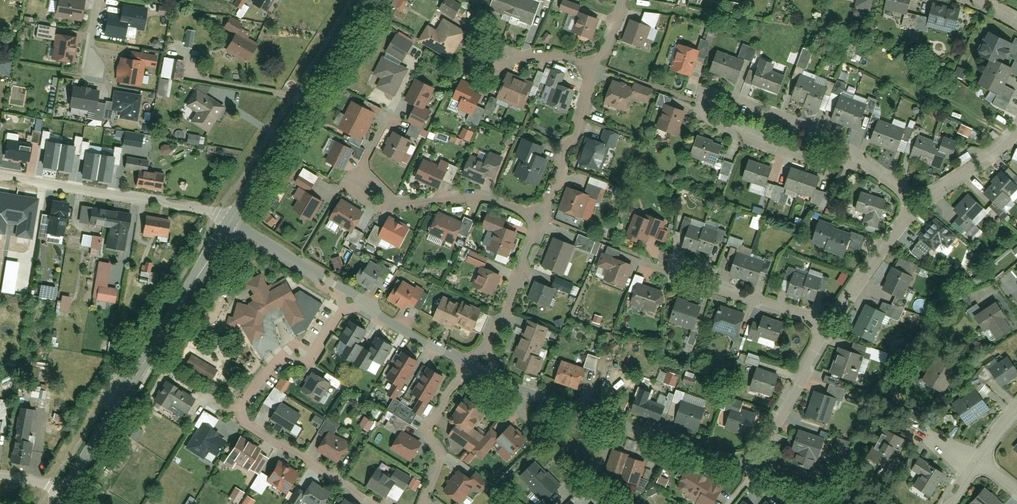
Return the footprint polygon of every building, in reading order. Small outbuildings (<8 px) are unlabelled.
[(85,0),(84,0),(56,0),(53,18),(81,23),(85,0)] [(264,13),(271,0),(255,0),(251,7),(264,13)] [(467,8),(454,0),(445,0),(439,10),(459,22),(467,8)] [(528,0),(491,0),(488,9),(531,26),(539,4),(528,0)] [(597,19),(578,12),(580,6),(564,0),(562,0),(559,10),(574,16),(569,31),(591,39),(597,19)] [(854,8),(868,11),(871,0),(856,0),(854,8)] [(906,14),(910,0),(884,0),(882,8),(903,13),(906,14)] [(929,25),(954,31),(959,10),(932,3),(927,19),(926,24),(929,25)] [(143,34),(148,11),(118,6),(115,18),(106,16),(103,37),(124,41),(126,31),(143,34)] [(906,14),(903,13),(900,27),(927,33),(929,25),(926,24),(927,19),(906,14)] [(427,26),(418,41),(448,60),(466,32),(444,18),(436,31),(427,26)] [(650,29),(630,22),(623,42),(642,49),(650,29)] [(985,32),(975,54),(989,60),(975,86),(995,96),(991,104),(1007,111),(1016,89),(1006,85),(1011,75),(1016,77),(1016,40),(1013,38),(1010,42),(985,32)] [(222,51),(246,64),(259,46),(236,33),(222,51)] [(79,37),(53,34),(49,61),(75,65),(79,37)] [(401,61),(413,43),(397,34),(386,52),(401,61)] [(678,45),(669,72),(688,79),(698,51),(678,45)] [(716,52),(707,73),(736,83),(745,62),(716,52)] [(156,70),(158,58),(129,54),(128,61),(119,60),(116,85),(141,89),(144,69),(156,70)] [(368,84),(393,96),(407,67),(383,56),(368,84)] [(759,61),(750,85),(777,94),(784,77),(772,73),(774,66),(759,61)] [(545,103),(567,112),(575,90),(562,86),(566,74),(549,68),(544,85),(550,87),(545,103)] [(512,101),(520,80),(507,75),(499,97),(511,102),(512,101)] [(409,122),(422,128),(428,115),(422,112),(434,88),(415,79),(405,100),(417,106),(409,122)] [(533,85),(520,80),(512,101),(524,106),(533,85)] [(797,81),(789,100),(803,105),(801,108),(817,113),(826,91),(797,81)] [(456,108),(472,114),(482,94),(455,84),(449,98),(459,102),(456,108)] [(629,93),(607,85),(601,103),(628,112),(633,98),(649,103),(651,95),(631,88),(629,93)] [(70,107),(96,111),(99,91),(73,87),(70,107)] [(143,96),(116,91),(113,109),(123,111),(122,119),(139,122),(143,96)] [(224,110),(196,91),(184,107),(200,118),(194,128),(205,136),(224,110)] [(868,105),(838,95),(829,120),(858,130),(868,105)] [(374,112),(350,101),(336,129),(360,140),(374,112)] [(685,112),(662,105),(655,129),(678,136),(685,112)] [(905,131),(878,121),(871,140),(897,150),(905,131)] [(598,143),(586,139),(577,164),(603,173),(610,155),(612,150),(614,148),(619,135),(603,129),(598,143)] [(400,162),(411,140),(392,132),(381,154),(400,162)] [(721,144),(695,136),(687,155),(715,164),(721,144)] [(948,148),(918,136),(911,156),(941,167),(948,148)] [(554,149),(521,137),(514,157),(520,159),(513,176),(539,186),(554,149)] [(5,157),(29,161),(32,143),(8,140),(5,157)] [(342,170),(352,149),(334,141),(323,160),(342,170)] [(50,142),(47,166),(75,170),(79,146),(50,142)] [(90,153),(86,178),(115,182),(118,158),(90,153)] [(483,161),(468,155),(459,175),(483,185),(486,175),(494,178),(503,159),(488,153),(483,161)] [(446,170),(420,158),(412,177),(437,189),(446,170)] [(741,178),(765,185),(772,167),(747,160),(741,178)] [(799,191),(805,173),(791,169),(785,186),(799,191)] [(137,186),(162,190),(165,175),(140,170),(137,186)] [(1001,172),(981,193),(1003,210),(1011,200),(1009,197),(1016,189),(1016,185),(1001,172)] [(820,178),(805,173),(799,191),(814,196),(820,178)] [(310,220),(323,199),(300,187),(293,198),(298,201),(292,210),(310,220)] [(590,196),(565,187),(555,210),(580,219),(590,196)] [(889,200),(860,190),(854,214),(881,223),(889,200)] [(988,211),(966,194),(952,210),(959,216),(951,224),(964,236),(988,211)] [(352,232),(362,212),(338,198),(328,219),(352,232)] [(62,243),(68,204),(51,202),(44,240),(62,243)] [(104,248),(127,251),(133,221),(87,212),(85,225),(107,230),(104,248)] [(426,232),(452,243),(461,222),(436,212),(426,232)] [(645,219),(634,215),(625,237),(644,244),(647,236),(658,241),(666,222),(646,215),(645,219)] [(397,247),(408,227),(388,216),(377,237),(397,247)] [(958,236),(938,218),(917,237),(932,252),(941,244),(947,248),(958,236)] [(141,234),(166,240),(170,224),(145,219),(141,234)] [(854,231),(818,220),(809,244),(845,256),(854,231)] [(507,255),(516,233),(491,223),(482,245),(507,255)] [(721,232),(690,223),(681,246),(710,256),(721,232)] [(576,245),(551,237),(540,268),(563,276),(576,245)] [(765,260),(736,250),(727,274),(756,284),(765,260)] [(623,287),(632,262),(600,252),(595,265),(606,269),(603,279),(623,287)] [(376,287),(388,268),(370,258),(354,281),(367,288),(370,284),(376,287)] [(110,265),(97,264),(91,301),(113,305),(115,293),(105,291),(110,265)] [(472,288),(491,295),(501,274),(480,265),(472,288)] [(824,279),(793,268),(783,292),(814,304),(824,279)] [(881,292),(902,299),(913,277),(892,268),(881,292)] [(227,319),(224,326),(234,329),(241,326),(250,344),(259,341),(261,345),(273,337),(268,326),(282,319),(288,330),(307,321),(286,283),(279,285),(278,282),(265,287),(259,277),(242,287),(251,303),(244,307),(239,306),(235,305),(231,320),(227,319)] [(410,315),(423,291),(400,279),(387,301),(410,315)] [(556,287),(535,280),(526,302),(549,310),(556,287)] [(663,292),(636,282),(629,302),(656,311),(663,292)] [(471,333),(480,312),(442,296),(432,320),(455,330),(457,327),(471,333)] [(700,308),(675,299),(667,319),(693,329),(700,308)] [(1015,325),(1000,299),(973,316),(983,331),(987,329),(994,340),(1015,325)] [(885,313),(865,304),(851,334),(872,343),(885,313)] [(742,317),(716,307),(708,328),(734,337),(742,317)] [(783,327),(759,319),(753,334),(777,342),(783,327)] [(340,357),(351,363),(369,332),(348,321),(338,339),(346,344),(340,357)] [(515,370),(536,377),(542,359),(537,358),(547,328),(525,321),(512,356),(519,359),(515,370)] [(382,366),(393,345),(373,335),(355,366),(369,372),(375,363),(382,366)] [(864,355),(838,347),(828,377),(854,385),(864,355)] [(402,390),(418,361),(402,351),(385,379),(402,390)] [(209,364),(190,355),(183,365),(203,375),(209,364)] [(943,391),(960,368),(940,355),(923,380),(943,391)] [(1006,355),(986,370),(999,386),(1016,373),(1016,370),(1006,355)] [(584,371),(558,362),(551,381),(577,390),(584,371)] [(426,405),(444,377),(426,366),(408,394),(426,405)] [(749,387),(773,394),(779,374),(756,367),(749,387)] [(300,391),(320,402),(331,383),(311,372),(300,391)] [(184,410),(193,396),(166,380),(154,401),(167,409),(171,402),(184,410)] [(965,424),(990,408),(977,389),(952,406),(965,424)] [(837,397),(813,390),(804,414),(829,423),(837,397)] [(466,432),(486,408),(467,393),(448,419),(454,424),(466,432)] [(709,401),(684,393),(673,420),(699,430),(709,401)] [(666,405),(636,395),(629,411),(659,421),(666,405)] [(724,427),(750,436),(758,416),(741,410),(744,403),(728,398),(724,410),(729,412),(724,427)] [(290,433),(301,414),(281,402),(269,420),(290,433)] [(9,442),(6,461),(27,464),(34,412),(17,409),(13,442),(9,442)] [(337,461),(348,442),(335,434),(340,424),(326,416),(316,432),(324,436),(316,449),(337,461)] [(218,431),(202,421),(186,447),(202,457),(207,449),(215,454),(224,439),(217,434),(218,431)] [(445,436),(469,451),(478,440),(466,432),(454,424),(445,436)] [(495,446),(511,459),(525,442),(507,428),(498,439),(489,431),(474,449),(484,457),(495,446)] [(890,469),(906,439),(891,431),(883,428),(875,443),(866,457),(890,469)] [(819,459),(825,437),(798,429),(791,449),(819,459)] [(410,461),(422,442),(401,430),(390,450),(410,461)] [(268,455),(238,437),(226,458),(256,475),(268,455)] [(852,441),(839,437),(836,445),(849,450),(852,441)] [(628,457),(629,457),(630,455),(614,450),(608,469),(622,474),(628,457)] [(629,457),(628,457),(622,474),(621,478),(637,484),(645,462),(629,457)] [(928,500),(944,473),(918,458),(908,470),(917,476),(909,489),(928,500)] [(264,480),(285,492),(298,472),(277,459),(264,480)] [(519,478),(543,501),(560,486),(536,462),(519,478)] [(722,486),(688,464),(673,486),(700,503),(710,503),(722,486)] [(459,503),(461,503),(473,488),(481,493),(488,481),(473,472),(470,478),(457,469),(442,492),(459,503)] [(365,486),(384,496),(393,484),(403,490),(411,479),(397,470),(392,478),(376,470),(365,486)] [(308,479),(296,498),(307,503),(323,503),(330,493),(308,479)] [(983,486),(965,503),(1002,503),(983,486)]
